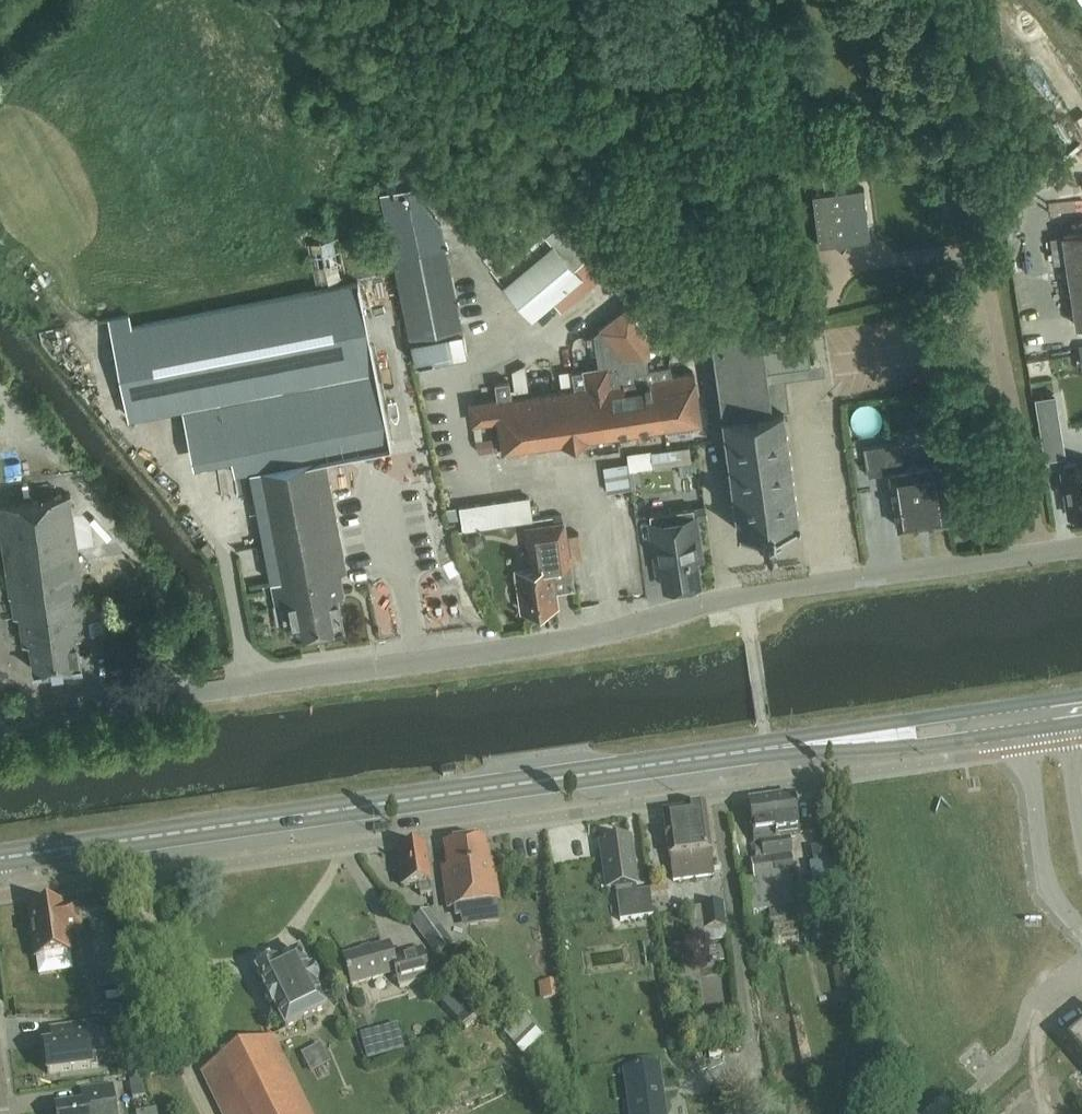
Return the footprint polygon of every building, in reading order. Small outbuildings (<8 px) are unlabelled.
[(382,189),(412,340),(416,362),(436,358),(439,361),(445,356),(468,352),(463,329),(441,222),(412,188),(404,186),(397,177),(386,179),(387,188),(382,189)] [(820,245),(871,238),(865,186),(813,193),(820,245)] [(511,262),(504,255),(490,267),(532,317),(552,300),(561,310),(581,293),(573,283),(582,275),(575,267),(604,242),(575,207),(511,262)] [(1081,325),(1081,231),(1061,234),(1075,326),(1081,325)] [(358,281),(113,329),(129,414),(184,404),(191,445),(228,438),(234,472),(250,469),(275,604),(289,602),(295,634),(343,625),(337,597),(343,596),(342,592),(344,591),(340,571),(345,570),(324,457),(391,444),(358,281)] [(504,448),(608,433),(700,419),(693,371),(671,374),(670,364),(649,367),(647,351),(649,349),(647,333),(633,315),(635,314),(628,305),(600,327),(600,328),(594,332),(599,367),(582,369),(582,370),(572,370),(575,387),(511,397),(509,380),(495,382),(497,399),(471,403),(474,422),(499,419),(504,448)] [(737,529),(738,529),(757,527),(758,532),(779,529),(779,524),(799,521),(784,409),(790,408),(786,379),(790,378),(789,366),(811,363),(806,325),(712,337),(737,529)] [(1055,395),(1036,398),(1042,430),(1046,458),(1065,455),(1055,395)] [(899,527),(948,519),(940,463),(905,468),(901,442),(865,448),(868,470),(889,466),(899,527)] [(693,461),(691,445),(656,450),(658,465),(693,461)] [(634,472),(658,468),(655,451),(631,455),(634,472)] [(1081,514),(1081,468),(1076,468),(1075,460),(1064,462),(1065,471),(1063,471),(1070,516),(1081,514)] [(609,469),(611,488),(634,486),(632,467),(609,469)] [(698,477),(688,479),(691,504),(702,503),(698,477)] [(90,634),(71,495),(0,504),(0,530),(9,597),(11,597),(14,617),(19,616),(23,643),(29,643),(33,671),(52,668),(52,670),(57,669),(62,669),(61,667),(80,664),(77,636),(90,634)] [(529,495),(459,505),(463,530),(533,520),(529,495)] [(663,569),(665,588),(699,583),(696,559),(701,558),(694,507),(650,514),(658,570),(663,569)] [(527,527),(533,567),(517,569),(522,609),(557,604),(551,566),(569,563),(563,522),(527,527)] [(102,598),(85,600),(88,619),(105,617),(102,598)] [(315,657),(292,661),(294,672),(318,667),(315,657)] [(86,674),(71,680),(77,693),(92,687),(86,674)] [(762,891),(765,909),(793,905),(788,876),(793,875),(790,853),(792,853),(789,837),(798,835),(792,795),(771,798),(777,838),(776,838),(779,856),(771,857),(776,885),(764,887),(762,891)] [(777,838),(771,798),(749,802),(755,842),(761,841),(764,858),(751,860),(754,880),(742,882),(747,912),(765,909),(762,891),(764,887),(776,885),(771,857),(779,856),(776,838),(777,838)] [(673,880),(713,874),(710,851),(710,850),(704,806),(685,809),(685,810),(663,813),(669,856),(670,856),(673,880)] [(448,908),(497,902),(492,864),(488,865),(484,836),(445,841),(448,866),(442,867),(448,908)] [(622,921),(655,916),(651,893),(635,895),(634,886),(636,885),(630,838),(601,842),(607,891),(617,890),(622,921)] [(814,864),(830,861),(827,844),(811,847),(814,864)] [(420,895),(432,893),(426,846),(397,850),(402,885),(419,883),(420,895)] [(704,928),(725,926),(723,902),(701,905),(704,928)] [(66,932),(81,930),(77,907),(64,909),(64,905),(45,908),(45,905),(32,907),(33,910),(30,910),(36,957),(37,957),(39,974),(71,969),(66,932)] [(454,945),(429,909),(412,921),(437,957),(454,945)] [(111,920),(89,923),(96,976),(118,973),(111,920)] [(799,933),(797,920),(773,923),(775,936),(799,933)] [(351,984),(395,972),(400,988),(429,980),(421,949),(392,957),(389,944),(343,956),(351,984)] [(284,1030),(327,1009),(316,987),(318,986),(311,970),(308,971),(299,952),(274,964),(274,963),(271,964),(269,958),(256,965),(258,970),(256,971),(266,991),(265,992),(266,994),(264,998),(267,1005),(271,1006),(273,1008),(274,1008),(284,1030)] [(462,1025),(477,1010),(457,989),(442,1004),(462,1025)] [(529,1015),(505,1034),(522,1055),(545,1036),(529,1015)] [(44,1045),(48,1073),(97,1067),(96,1053),(105,1051),(102,1023),(52,1030),(54,1044),(44,1045)] [(1067,1043),(1081,1061),(1081,1030),(1067,1043)] [(273,1036),(201,1071),(222,1113),(311,1113),(273,1036)] [(659,1063),(623,1068),(629,1113),(666,1113),(659,1063)] [(132,1098),(143,1097),(140,1078),(129,1080),(132,1098)] [(55,1108),(56,1113),(116,1113),(112,1084),(80,1089),(83,1104),(55,1108)] [(948,1099),(932,1113),(962,1113),(948,1099)]
